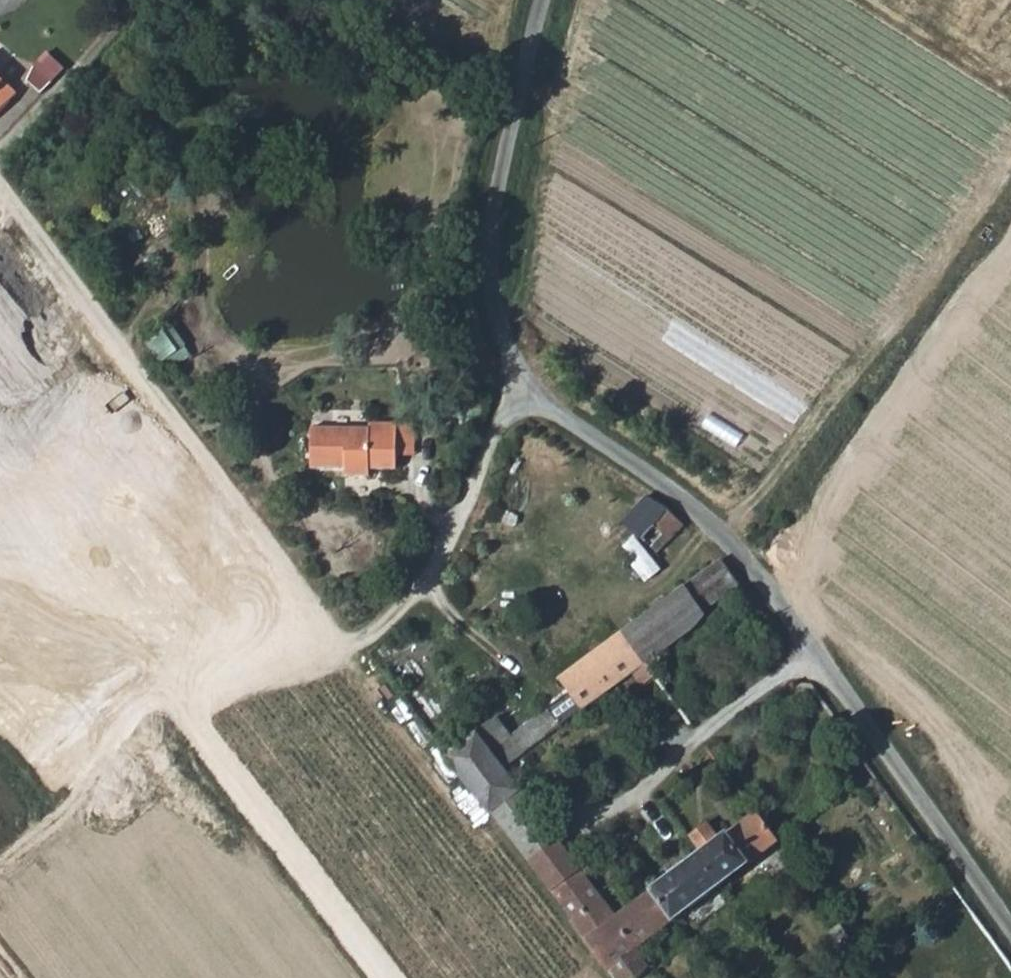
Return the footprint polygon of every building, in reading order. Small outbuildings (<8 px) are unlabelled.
[(49,94),(70,67),(52,52),(30,79),(49,94)] [(20,96),(0,76),(0,117),(20,96)] [(169,365),(191,350),(175,327),(153,343),(169,365)] [(393,463),(393,449),(394,416),(364,416),(363,423),(309,423),(309,463),(343,463),(342,471),(365,471),(365,463),(393,463)] [(393,449),(412,449),(411,416),(394,416),(393,449)] [(608,535),(639,563),(653,547),(644,538),(672,510),(649,491),(591,459),(547,510),(593,550),(608,535)] [(672,510),(644,538),(653,547),(658,552),(686,522),(672,510)] [(505,766),(635,673),(648,663),(696,626),(701,611),(740,581),(722,556),(560,676),(575,697),(567,705),(560,697),(511,734),(495,714),(476,730),(505,766)] [(653,688),(662,681),(648,663),(635,673),(643,684),(647,681),(653,688)] [(481,817),(490,811),(521,787),(505,766),(476,730),(447,751),(444,753),(483,803),(475,810),(481,817)] [(619,914),(521,787),(490,811),(573,915),(570,917),(611,970),(637,951),(782,843),(758,811),(723,837),(711,821),(692,835),(704,851),(619,914)] [(651,972),(637,951),(611,970),(617,977),(642,977),(651,972)]
